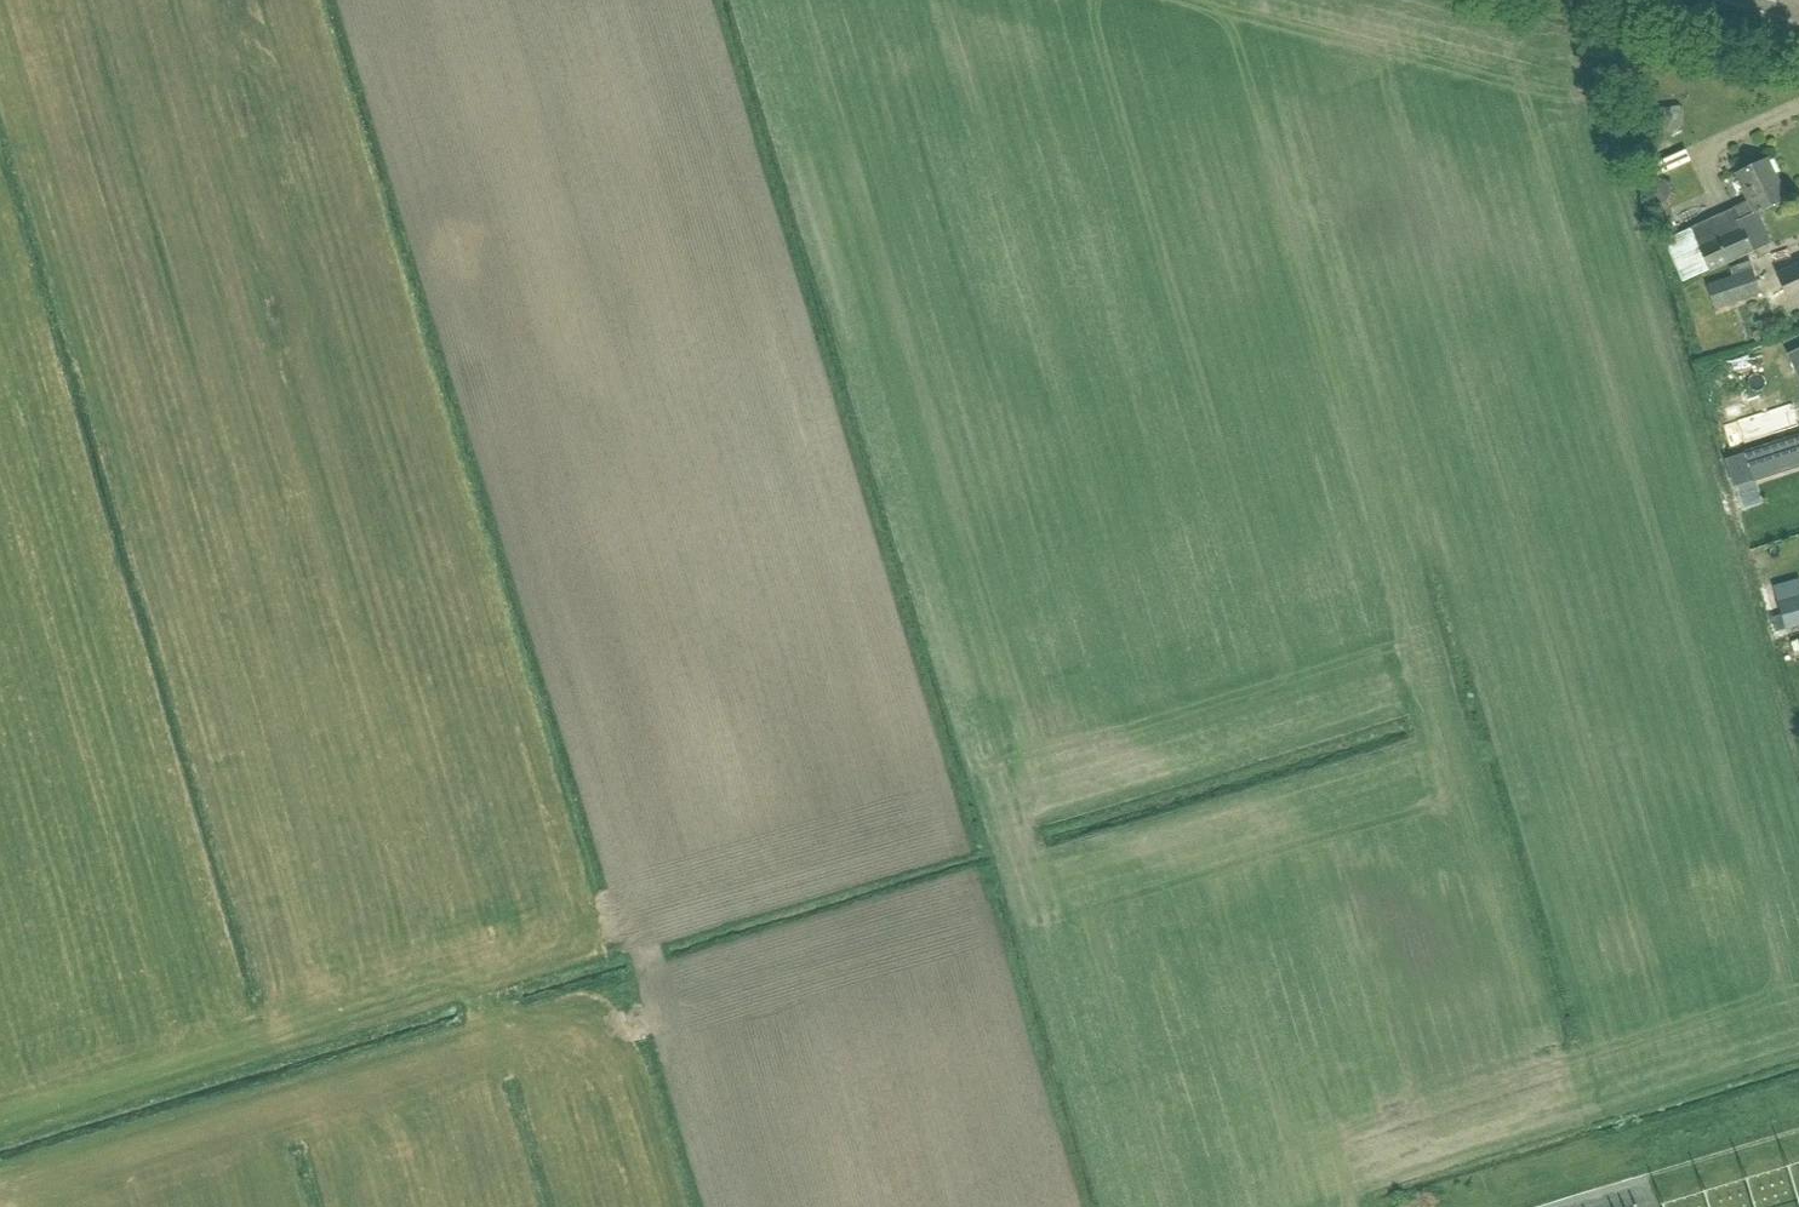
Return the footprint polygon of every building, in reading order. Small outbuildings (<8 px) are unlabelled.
[(1741,229),(1714,242),(1701,248),(1694,232),(1669,244),(1688,283),(1773,243),(1759,214),(1789,200),(1770,160),(1736,175),(1749,202),(1733,209),(1739,221),(1738,222),(1741,229)] [(1751,262),(1731,269),(1733,277),(1708,286),(1716,311),(1762,295),(1751,262)] [(1778,276),(1793,309),(1798,307),(1798,266),(1778,276)] [(1790,404),(1719,428),(1727,451),(1798,427),(1790,404)] [(1798,464),(1798,436),(1749,452),(1757,477),(1798,464)] [(1779,604),(1786,630),(1798,627),(1798,598),(1779,604)]
